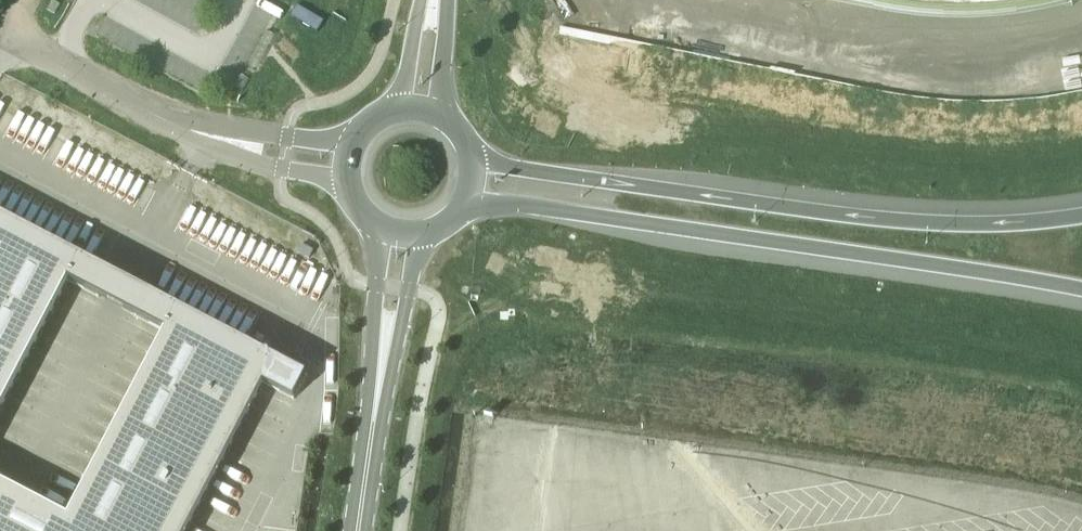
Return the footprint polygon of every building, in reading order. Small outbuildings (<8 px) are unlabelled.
[(263,383),(294,399),(307,374),(148,291),(112,272),(0,214),(0,410),(68,281),(99,297),(135,316),(165,332),(68,517),(0,482),(0,530),(186,530),(263,383)] [(302,244),(298,253),(310,259),(314,250),(302,244)]
